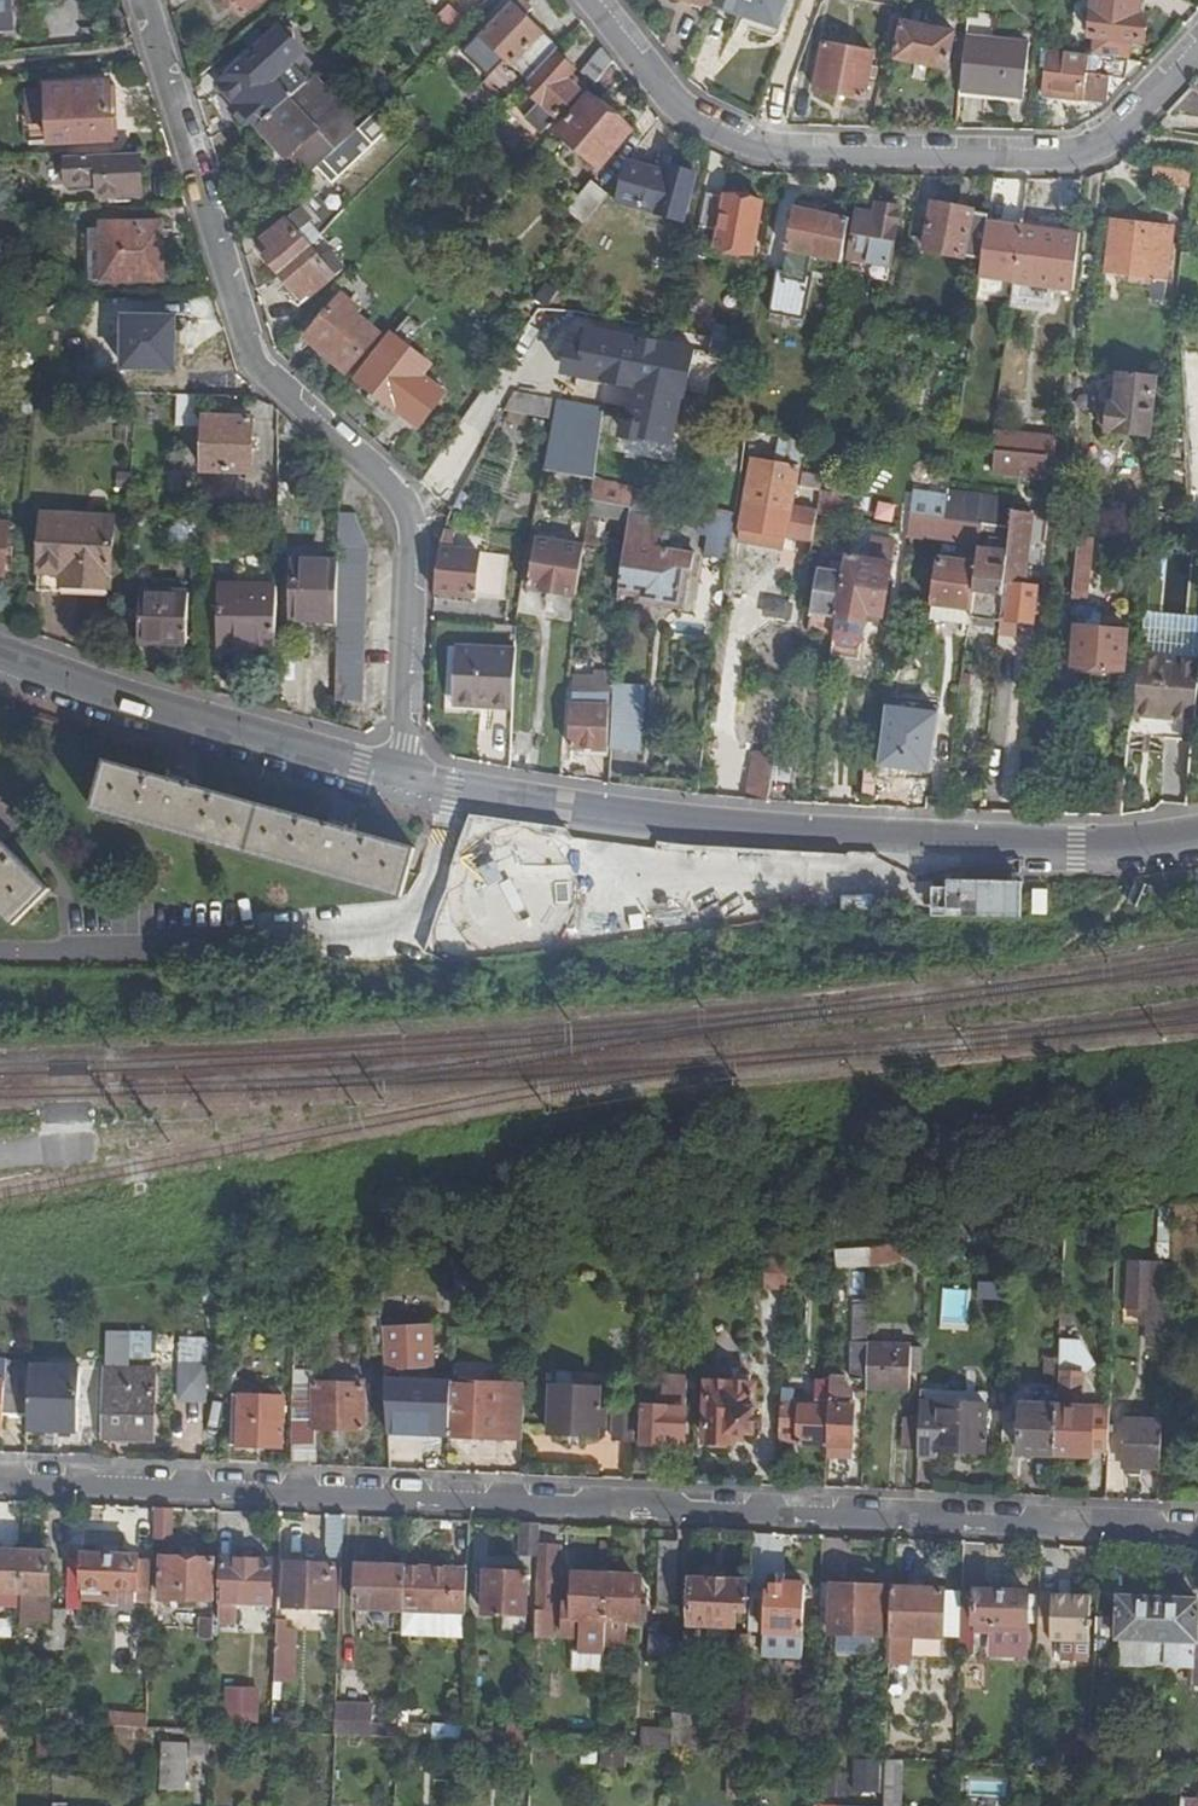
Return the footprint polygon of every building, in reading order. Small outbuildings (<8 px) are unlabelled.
[(14,32),(11,0),(0,0),(0,33),(14,32)] [(243,15),(266,0),(233,0),(243,15)] [(524,0),(518,0),(484,36),(484,37),(496,48),(529,79),(558,48),(525,17),(533,8),(524,0)] [(713,5),(743,15),(746,7),(778,18),(784,0),(715,0),(713,5)] [(1091,37),(1145,43),(1148,18),(1139,17),(1140,3),(1127,1),(1127,0),(1095,0),(1091,37)] [(451,2),(439,18),(456,31),(468,15),(451,2)] [(778,18),(746,7),(743,15),(776,26),(778,18)] [(955,32),(891,19),(884,57),(947,70),(955,32)] [(295,28),(281,27),(255,51),(243,39),(212,65),(225,78),(219,84),(237,103),(248,115),(258,127),(307,82),(291,64),(304,52),(295,42),(295,28)] [(481,33),(472,43),(487,57),(496,48),(484,37),(484,36),(481,33)] [(1030,45),(967,39),(961,90),(1024,96),(1030,45)] [(873,52),(825,43),(816,92),(864,100),(868,78),(876,80),(878,68),(871,66),(873,52)] [(614,61),(603,47),(582,72),(596,83),(614,61)] [(1088,55),(1048,51),(1043,96),(1083,100),(1083,98),(1108,101),(1111,78),(1126,79),(1128,61),(1088,56),(1088,55)] [(576,69),(558,54),(526,89),(542,102),(528,119),(543,133),(581,90),(567,79),(576,69)] [(346,111),(313,76),(307,82),(258,127),(287,158),(294,152),(313,172),(318,167),(382,108),(366,92),(346,111)] [(110,83),(48,86),(49,91),(50,123),(51,143),(113,140),(110,83)] [(1193,87),(1172,108),(1197,112),(1197,87),(1193,87)] [(49,91),(27,92),(29,124),(50,123),(49,91)] [(589,95),(557,134),(602,170),(633,131),(589,95)] [(248,115),(237,103),(231,108),(242,120),(248,115)] [(396,123),(382,108),(318,167),(331,182),(396,123)] [(140,154),(66,157),(68,184),(100,183),(101,196),(142,194),(140,154)] [(657,170),(627,162),(616,202),(684,220),(696,174),(671,167),(670,173),(657,170)] [(671,167),(659,164),(657,170),(670,173),(671,167)] [(1191,169),(1153,165),(1152,183),(1189,187),(1191,169)] [(608,195),(591,182),(569,210),(585,223),(608,195)] [(726,190),(725,196),(743,200),(744,193),(726,190)] [(725,197),(708,194),(701,227),(718,230),(715,247),(754,254),(764,204),(743,200),(725,196),(725,197)] [(989,215),(918,202),(911,237),(927,240),(925,249),(982,260),(983,259),(989,215)] [(855,220),(849,219),(844,247),(850,248),(848,258),(890,266),(900,208),(877,203),(875,215),(857,211),(855,220)] [(302,207),(264,239),(273,250),(266,257),(280,274),(311,248),(298,234),(311,223),(313,221),(302,207)] [(849,219),(795,208),(786,250),(841,262),(844,247),(849,219)] [(1019,218),(989,215),(983,259),(1012,263),(1019,218)] [(1165,227),(1114,221),(1108,271),(1148,276),(1147,285),(1152,288),(1150,300),(1164,302),(1172,241),(1164,240),(1165,227)] [(163,223),(102,224),(102,232),(103,281),(164,280),(163,223)] [(311,223),(298,234),(311,248),(322,236),(311,223)] [(1081,234),(1021,226),(1011,302),(1050,307),(1052,289),(1074,292),(1081,234)] [(1173,228),(1165,227),(1164,240),(1172,241),(1173,228)] [(102,232),(92,232),(93,281),(103,281),(102,232)] [(273,250),(264,239),(256,246),(266,257),(273,250)] [(321,260),(311,248),(280,274),(295,291),(302,285),(312,296),(343,269),(329,253),(321,260)] [(775,316),(806,321),(817,257),(795,253),(791,274),(782,273),(775,316)] [(302,285),(295,291),(304,302),(312,296),(302,285)] [(359,310),(343,296),(307,338),(347,372),(379,335),(355,315),(359,310)] [(564,313),(540,310),(533,320),(521,337),(539,349),(564,313)] [(720,317),(697,312),(692,334),(716,338),(720,317)] [(176,318),(125,316),(123,367),(174,369),(176,318)] [(695,349),(588,331),(580,379),(637,388),(629,436),(676,444),(684,396),(687,397),(695,349)] [(431,365),(391,335),(356,380),(419,428),(446,394),(423,376),(431,365)] [(1157,375),(1120,371),(1116,403),(1108,402),(1101,408),(1099,423),(1105,431),(1150,436),(1157,375)] [(205,396),(179,395),(178,425),(204,426),(205,396)] [(557,400),(552,471),(602,476),(608,404),(557,400)] [(253,419),(205,417),(203,470),(252,472),(253,419)] [(1057,440),(994,434),(992,450),(998,450),(1047,456),(1055,457),(1057,440)] [(808,443),(780,437),(774,464),(798,468),(800,454),(806,455),(808,443)] [(1047,456),(998,450),(996,472),(1045,478),(1047,456)] [(774,464),(753,461),(741,529),(786,537),(813,541),(818,511),(791,506),(798,468),(774,464)] [(951,476),(916,472),(910,514),(937,518),(945,519),(951,476)] [(823,476),(805,473),(802,487),(820,490),(823,476)] [(854,481),(828,476),(826,491),(851,496),(854,481)] [(650,493),(594,480),(591,500),(631,507),(629,522),(620,590),(643,594),(642,599),(678,604),(684,570),(693,571),(696,554),(662,549),(666,524),(664,521),(647,519),(650,493)] [(826,491),(821,490),(818,509),(856,515),(860,498),(851,496),(826,491)] [(629,522),(631,507),(591,500),(585,545),(602,547),(606,517),(629,522)] [(735,514),(704,506),(697,533),(708,536),(731,541),(735,514)] [(1012,516),(956,508),(954,520),(982,524),(1011,527),(1012,516)] [(356,514),(340,513),(338,562),(337,620),(335,701),(363,702),(369,547),(359,527),(356,527),(356,514)] [(1033,515),(1012,513),(1011,527),(1009,541),(1001,623),(1000,626),(1015,628),(1016,622),(1034,624),(1038,587),(1025,586),(1033,515)] [(937,518),(910,514),(908,534),(935,538),(937,518)] [(114,519),(43,515),(38,584),(109,588),(114,519)] [(945,519),(937,518),(935,538),(979,543),(980,538),(982,524),(954,520),(945,519)] [(0,523),(0,576),(4,576),(9,524),(0,523)] [(1011,527),(982,524),(980,538),(992,539),(1009,541),(1011,527)] [(786,537),(741,529),(739,542),(784,549),(786,537)] [(456,534),(445,532),(440,548),(435,592),(475,596),(479,553),(459,550),(453,550),(456,534)] [(731,541),(708,536),(706,556),(729,559),(731,541)] [(1092,539),(1078,538),(1073,596),(1087,597),(1092,539)] [(585,546),(537,539),(528,589),(577,597),(585,546)] [(991,549),(979,547),(978,558),(971,609),(970,619),(976,619),(976,625),(994,628),(995,622),(1001,623),(1009,541),(992,539),(991,549)] [(870,562),(849,559),(846,573),(838,618),(831,657),(860,661),(864,623),(866,614),(882,617),(896,544),(874,540),(870,562)] [(963,562),(939,558),(933,604),(971,609),(978,558),(964,556),(963,562)] [(338,562),(295,561),(294,589),(300,590),(299,620),(337,620),(338,562)] [(846,573),(819,569),(811,613),(838,618),(846,573)] [(277,587),(220,587),(220,647),(277,647),(277,587)] [(190,594),(141,592),(139,642),(187,644),(190,594)] [(971,609),(933,604),(931,620),(969,625),(970,619),(971,609)] [(1085,627),(1076,627),(1073,666),(1124,670),(1128,631),(1101,629),(1102,613),(1086,612),(1085,627)] [(1141,626),(1138,655),(1197,660),(1197,631),(1141,626)] [(516,649),(456,646),(453,701),(490,703),(489,707),(513,709),(516,649)] [(1138,655),(1131,715),(1195,721),(1197,683),(1197,660),(1138,655)] [(614,677),(574,675),(574,691),(611,693),(613,694),(614,682),(614,677)] [(646,684),(614,682),(613,694),(611,748),(640,750),(646,684)] [(611,693),(574,691),(571,746),(608,748),(611,693)] [(909,736),(883,732),(878,774),(904,777),(909,736)] [(776,756),(755,752),(747,799),(768,801),(776,756)] [(173,781),(107,762),(93,812),(401,899),(415,849),(349,830),(351,821),(330,815),(328,824),(194,787),(197,778),(176,772),(173,781)] [(1124,783),(1105,781),(1101,815),(1121,816),(1124,783)] [(14,926),(50,890),(1,840),(8,834),(0,826),(0,912),(14,926)] [(450,911),(458,929),(472,945),(491,955),(512,959),(533,956),(552,946),(566,931),(575,912),(578,891),(573,870),(563,852),(549,839),(531,831),(513,829),(494,831),(477,839),(462,853),(452,870),(448,890),(450,911)] [(1031,918),(1032,880),(936,877),(935,915),(1031,918)] [(1033,888),(1034,913),(1049,913),(1049,888),(1033,888)] [(903,1242),(871,1248),(870,1265),(903,1259),(903,1242)] [(871,1248),(835,1249),(837,1266),(870,1265),(871,1248)] [(789,1256),(766,1259),(765,1287),(787,1288),(789,1256)] [(1163,1264),(1131,1263),(1129,1306),(1150,1307),(1149,1324),(1148,1343),(1166,1344),(1168,1277),(1162,1277),(1163,1264)] [(966,1323),(968,1293),(944,1292),(943,1322),(966,1323)] [(401,1318),(424,1319),(426,1299),(402,1298),(401,1318)] [(381,1304),(366,1307),(367,1354),(383,1353),(381,1304)] [(869,1304),(856,1304),(855,1342),(852,1342),(851,1379),(866,1380),(868,1343),(869,1304)] [(1150,1307),(1129,1306),(1128,1314),(1140,1315),(1140,1323),(1149,1324),(1150,1307)] [(433,1325),(384,1327),(385,1370),(434,1368),(433,1325)] [(1080,1340),(1060,1339),(1060,1358),(1059,1379),(1057,1406),(1055,1456),(1091,1457),(1093,1408),(1081,1407),(1082,1376),(1095,1365),(1080,1340)] [(911,1345),(868,1343),(866,1380),(866,1388),(910,1390),(910,1371),(921,1371),(922,1347),(911,1347),(911,1345)] [(2,1428),(2,1413),(28,1414),(30,1365),(31,1357),(5,1356),(0,1357),(0,1428),(2,1428)] [(1060,1358),(1047,1358),(1046,1378),(1059,1379),(1060,1358)] [(206,1364),(180,1364),(179,1401),(206,1402),(206,1364)] [(87,1367),(30,1365),(28,1414),(28,1429),(85,1432),(87,1367)] [(128,1370),(105,1369),(105,1386),(128,1386),(128,1370)] [(128,1386),(105,1386),(104,1439),(154,1441),(154,1370),(128,1370),(128,1386)] [(753,1375),(740,1374),(739,1384),(752,1385),(753,1375)] [(846,1379),(830,1378),(830,1391),(827,1446),(851,1447),(852,1447),(854,1392),(845,1392),(846,1379)] [(450,1436),(523,1439),(525,1384),(452,1382),(451,1408),(450,1436)] [(314,1403),(292,1402),(291,1440),(314,1441),(315,1427),(364,1429),(364,1385),(313,1383),(314,1403)] [(739,1384),(710,1383),(707,1440),(732,1441),(732,1430),(752,1431),(755,1385),(752,1385),(739,1384)] [(601,1387),(552,1385),(550,1434),(599,1436),(599,1427),(607,1427),(608,1410),(600,1409),(601,1387)] [(920,1402),(938,1403),(986,1405),(987,1393),(921,1390),(920,1402)] [(800,1403),(781,1402),(780,1434),(798,1435),(797,1445),(827,1446),(830,1391),(816,1391),(816,1403),(800,1403)] [(283,1397),(232,1394),(231,1444),(282,1447),(283,1397)] [(986,1405),(938,1403),(920,1402),(919,1419),(918,1449),(918,1456),(937,1457),(937,1450),(984,1452),(986,1405)] [(1057,1406),(1021,1405),(1019,1454),(1055,1456),(1057,1406)] [(687,1408),(646,1406),(644,1443),(634,1443),(633,1472),(650,1472),(651,1451),(649,1444),(685,1446),(687,1408)] [(451,1408),(436,1408),(435,1435),(450,1436),(451,1408)] [(636,1410),(615,1408),(613,1440),(634,1441),(636,1410)] [(919,1419),(903,1419),(901,1449),(918,1449),(919,1419)] [(1162,1422),(1124,1420),(1122,1466),(1161,1468),(1162,1422)] [(851,1447),(827,1446),(827,1456),(851,1457),(851,1447)] [(173,1509),(155,1509),(154,1540),(172,1541),(173,1509)] [(344,1515),(327,1515),(325,1558),(342,1558),(344,1515)] [(540,1524),(520,1523),(519,1556),(538,1557),(540,1524)] [(561,1548),(540,1547),(538,1573),(535,1638),(554,1639),(557,1574),(560,1574),(561,1548)] [(0,1550),(0,1605),(21,1606),(23,1551),(0,1550)] [(51,1552),(23,1551),(21,1606),(21,1624),(47,1625),(47,1644),(65,1645),(66,1610),(49,1609),(51,1552)] [(153,1557),(84,1554),(84,1560),(82,1600),(152,1603),(153,1557)] [(216,1560),(163,1558),(161,1598),(215,1600),(216,1560)] [(84,1560),(68,1559),(67,1609),(82,1609),(82,1600),(84,1560)] [(272,1562),(223,1560),(221,1621),(235,1622),(236,1601),(270,1603),(272,1562)] [(334,1565),(286,1563),(284,1607),(333,1609),(334,1565)] [(405,1568),(358,1566),(356,1607),(403,1609),(405,1568)] [(468,1570),(405,1568),(403,1609),(466,1612),(468,1570)] [(529,1573),(485,1571),(484,1613),(527,1614),(529,1573)] [(608,1576),(585,1575),(585,1583),(575,1582),(574,1603),(565,1603),(564,1637),(582,1637),(582,1650),(605,1651),(605,1646),(608,1576)] [(632,1577),(608,1576),(605,1646),(626,1647),(628,1620),(648,1621),(648,1606),(640,1606),(641,1585),(631,1585),(632,1577)] [(747,1581),(691,1579),(690,1624),(708,1625),(729,1626),(735,1626),(736,1610),(746,1610),(747,1581)] [(772,1592),(750,1591),(749,1630),(803,1633),(806,1583),(783,1583),(783,1584),(772,1584),(772,1592)] [(832,1584),(822,1584),(820,1632),(830,1633),(832,1584)] [(881,1587),(832,1584),(830,1633),(879,1635),(881,1587)] [(944,1589),(892,1587),(890,1635),(892,1635),(890,1665),(906,1666),(907,1635),(943,1637),(943,1636),(961,1636),(962,1591),(944,1590),(944,1589)] [(976,1591),(962,1591),(961,1636),(960,1653),(974,1654),(975,1631),(991,1632),(990,1649),(996,1656),(1026,1658),(1029,1593),(976,1591)] [(1091,1595),(1053,1594),(1053,1596),(1051,1638),(1051,1641),(1089,1642),(1091,1595)] [(1053,1596),(1039,1595),(1038,1637),(1051,1638),(1053,1596)] [(1158,1598),(1119,1597),(1117,1638),(1120,1639),(1119,1665),(1156,1666),(1156,1664),(1158,1598)] [(1158,1598),(1156,1664),(1166,1665),(1166,1666),(1192,1667),(1191,1684),(1197,1684),(1197,1641),(1197,1608),(1197,1600),(1158,1598)] [(466,1612),(403,1609),(402,1635),(465,1638),(466,1612)] [(214,1619),(201,1618),(201,1639),(213,1639),(214,1619)] [(286,1621),(277,1621),(276,1644),(285,1645),(286,1630),(286,1621)] [(729,1626),(708,1625),(708,1640),(728,1641),(729,1626)] [(1111,1625),(1097,1625),(1096,1658),(1110,1659),(1111,1625)] [(285,1645),(276,1644),(276,1653),(296,1654),(297,1630),(286,1630),(285,1645)] [(748,1634),(735,1634),(734,1652),(730,1652),(729,1676),(747,1676),(748,1634)] [(296,1654),(276,1653),(275,1681),(295,1682),(296,1654)] [(226,1723),(261,1725),(262,1687),(227,1686),(226,1723)] [(373,1705),(337,1704),(335,1735),(398,1738),(399,1725),(372,1723),(373,1705)] [(63,1707),(40,1706),(39,1722),(62,1723),(63,1707)] [(147,1715),(111,1713),(110,1726),(147,1727),(147,1715)] [(705,1715),(673,1715),(672,1732),(672,1750),(704,1751),(705,1715)] [(457,1727),(399,1723),(399,1725),(398,1738),(459,1740),(457,1727)] [(532,1726),(508,1725),(507,1743),(531,1744),(532,1726)] [(210,1730),(191,1729),(190,1754),(209,1755),(210,1730)] [(672,1732),(642,1730),(641,1749),(672,1750),(672,1732)] [(186,1744),(163,1743),(160,1789),(184,1790),(186,1744)] [(957,1752),(943,1751),(942,1762),(957,1762),(957,1752)] [(744,1753),(730,1753),(728,1798),(743,1798),(744,1764),(744,1753)] [(1115,1758),(1092,1757),(1092,1767),(1115,1769),(1115,1758)] [(885,1760),(883,1805),(901,1805),(903,1760),(885,1760)] [(846,1778),(828,1777),(827,1795),(845,1795),(846,1778)]
